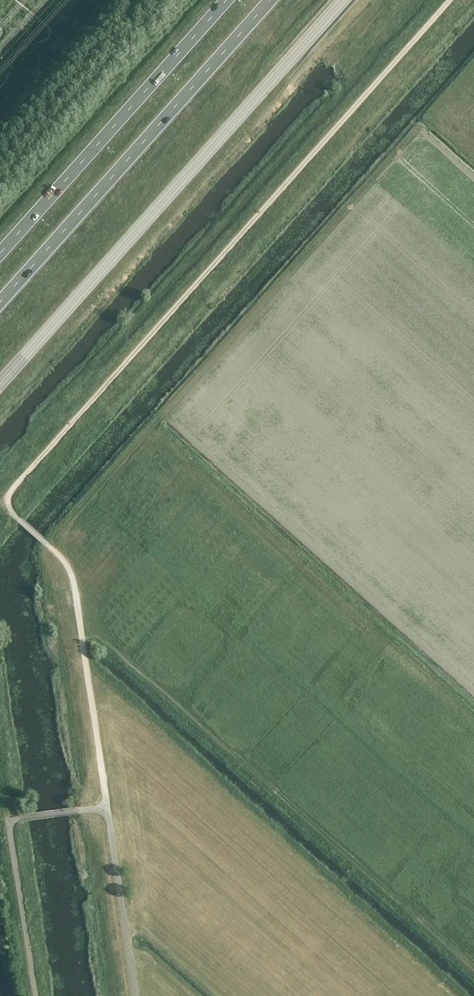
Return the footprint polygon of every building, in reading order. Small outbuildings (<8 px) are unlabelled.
[(33,479),(24,488),(33,498),(43,488),(33,479)] [(316,796),(308,804),(316,811),(324,803),(316,796)] [(289,880),(281,888),(295,901),(303,892),(289,880)] [(310,916),(319,925),(325,918),(316,910),(310,916)] [(160,937),(169,945),(176,938),(167,929),(160,937)] [(342,944),(348,937),(338,929),(332,936),(342,944)] [(381,949),(373,957),(379,963),(387,955),(381,949)] [(366,995),(373,995),(375,994),(367,986),(361,992),(366,995)]
